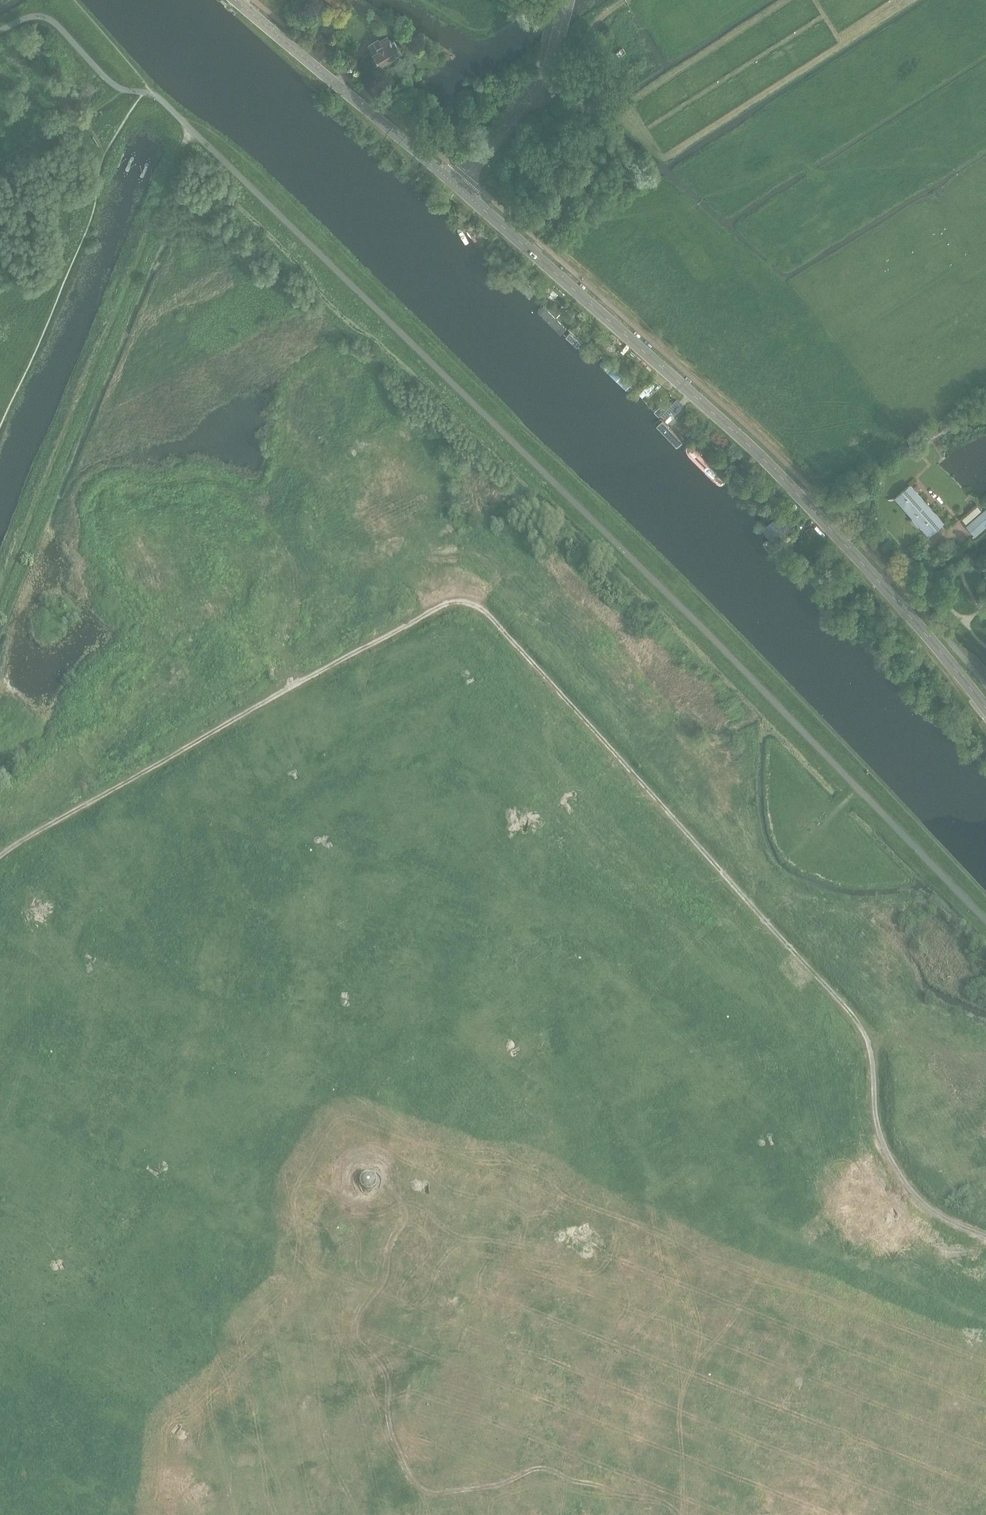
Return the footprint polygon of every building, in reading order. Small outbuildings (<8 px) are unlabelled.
[(340,9),(347,0),(327,0),(340,9)] [(379,21),(381,18),(370,10),(368,13),(379,21)] [(368,45),(371,51),(375,57),(371,59),(377,67),(385,62),(386,65),(397,58),(396,56),(402,52),(394,39),(392,40),(390,39),(381,44),(378,39),(368,45)] [(134,160),(133,158),(130,158),(125,170),(127,172),(129,172),(131,167),(134,160)] [(149,166),(148,164),(146,164),(142,172),(140,176),(141,179),(144,178),(149,166)] [(494,239),(488,245),(494,250),(500,245),(494,239)] [(677,398),(672,404),(675,407),(679,402),(680,402),(677,398)] [(917,441),(914,436),(908,439),(910,444),(909,445),(913,450),(921,445),(918,440),(917,441)] [(896,497),(914,517),(930,535),(943,522),(910,485),(896,497)] [(757,486),(752,491),(757,496),(762,491),(757,486)] [(967,526),(975,535),(985,526),(985,509),(967,526)] [(374,1181),(373,1179),(371,1178),(370,1177),(368,1176),(366,1177),(364,1178),(363,1179),(362,1181),(362,1183),(362,1185),(363,1187),(365,1188),(367,1189),(369,1189),(371,1188),(372,1187),(374,1185),(374,1183),(374,1181)]
